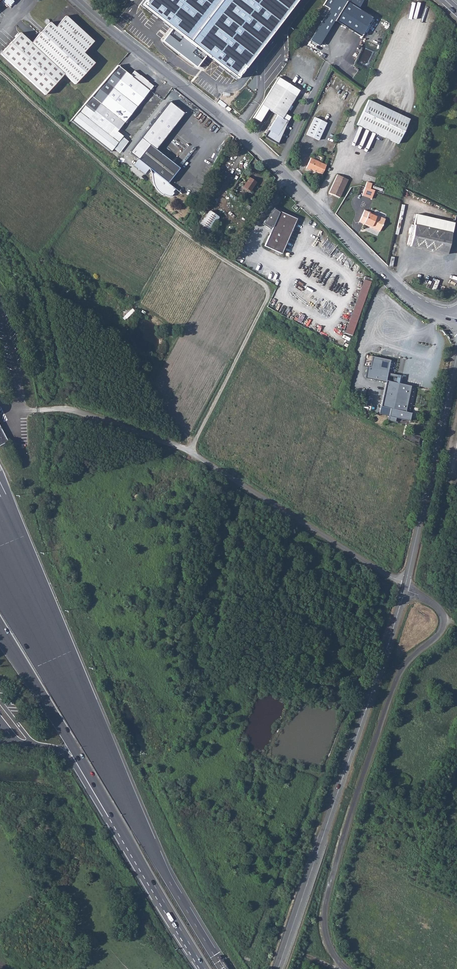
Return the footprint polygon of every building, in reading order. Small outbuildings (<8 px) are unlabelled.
[(143,6),(173,29),(165,41),(199,67),(208,55),(237,77),(298,0),(148,0),(143,6)] [(310,41),(318,46),(334,20),(346,2),(344,0),(328,0),(324,5),(330,8),(310,41)] [(346,2),(358,9),(363,0),(344,0),(346,2)] [(373,17),(358,9),(346,2),(334,20),(362,36),(373,17)] [(0,54),(35,86),(84,34),(65,17),(54,28),(49,23),(30,44),(19,33),(0,54)] [(84,34),(35,86),(45,96),(63,75),(74,85),(93,64),(82,54),(93,43),(84,34)] [(360,53),(349,69),(356,74),(365,62),(366,63),(369,59),(360,53)] [(87,103),(72,121),(111,153),(123,136),(117,131),(153,86),(135,72),(132,76),(118,65),(87,103)] [(278,79),(253,119),(259,123),(267,111),(277,116),(265,137),(276,144),(287,122),(288,122),(290,117),(286,114),(298,91),(278,79)] [(408,118),(367,99),(355,124),(396,143),(408,118)] [(132,152),(139,159),(150,144),(157,149),(185,113),(171,102),(132,152)] [(326,123),(314,117),(305,134),(317,140),(326,123)] [(157,149),(150,144),(139,159),(152,168),(151,177),(153,184),(156,189),(160,194),(162,192),(169,195),(175,195),(177,193),(175,191),(178,187),(170,182),(180,167),(157,149)] [(321,174),(325,165),(310,158),(304,168),(309,170),(310,169),(321,174)] [(332,192),(332,193),(339,197),(347,179),(336,174),(328,190),(332,192)] [(248,191),(253,183),(246,179),(242,187),(248,191)] [(364,188),(361,196),(371,199),(373,191),(369,189),(364,188)] [(379,231),(385,219),(376,215),(375,216),(368,212),(369,211),(364,209),(359,221),(363,223),(363,222),(371,225),(370,227),(379,231)] [(206,233),(217,217),(208,210),(196,227),(206,233)] [(281,253),(297,219),(280,212),(265,246),(281,253)] [(446,254),(453,223),(416,215),(409,246),(446,254)] [(351,335),(370,281),(363,279),(344,333),(351,335)] [(385,382),(390,361),(371,357),(369,368),(367,368),(365,378),(385,382)] [(388,373),(387,380),(402,382),(402,375),(388,373)] [(410,387),(385,382),(380,407),(404,412),(410,387)] [(404,412),(380,407),(379,415),(388,417),(387,421),(394,423),(395,419),(409,422),(410,413),(404,412)] [(8,440),(0,425),(0,444),(8,440)]
